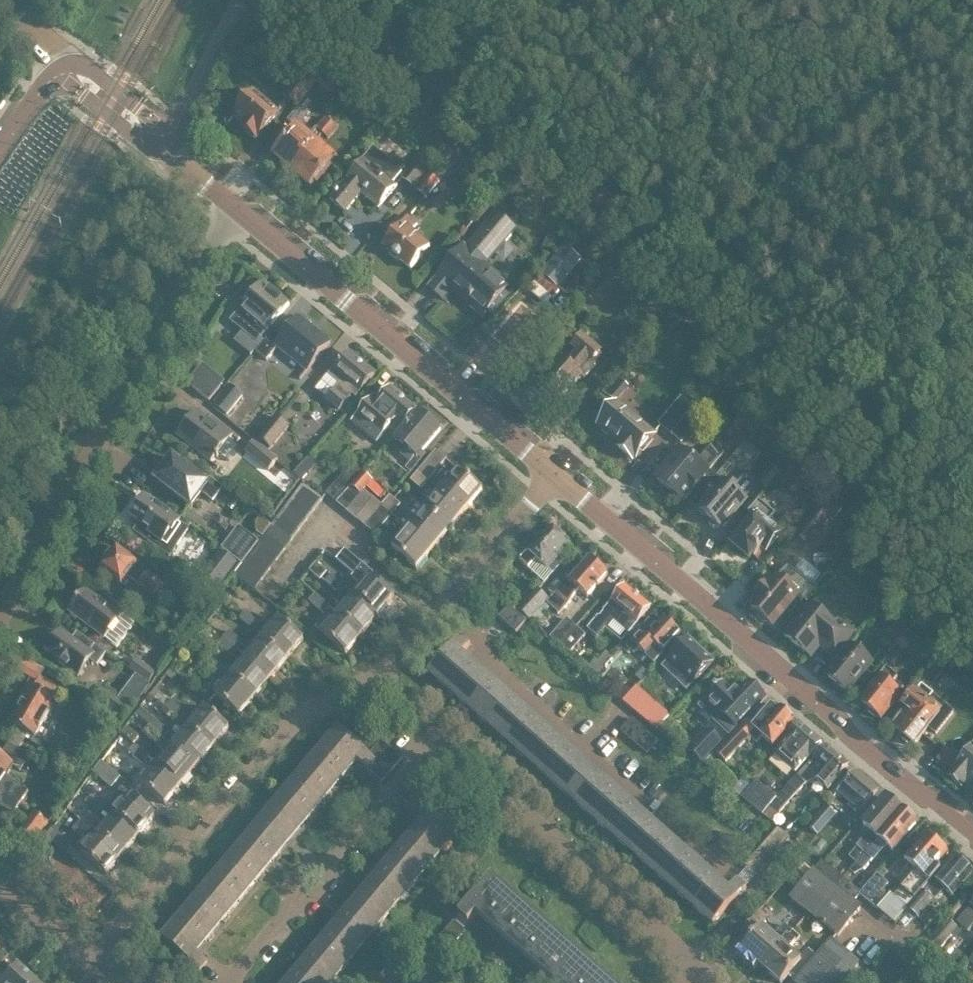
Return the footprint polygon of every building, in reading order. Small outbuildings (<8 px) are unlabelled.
[(256,33),(246,45),(254,51),(264,39),(256,33)] [(285,94),(295,103),(320,72),(310,63),(285,94)] [(252,88),(244,98),(242,98),(240,98),(238,99),(236,100),(235,103),(234,105),(234,108),(235,109),(232,113),(242,122),(240,124),(257,137),(279,111),(252,88)] [(290,169),(316,138),(322,132),(331,120),(325,115),(316,125),(314,124),(308,131),(299,123),(307,112),(295,103),(284,116),(295,125),(290,131),(288,130),(275,145),(277,147),(271,153),(290,169)] [(338,126),(331,120),(322,132),(329,138),(338,126)] [(400,175),(412,185),(446,144),(435,134),(400,175)] [(316,138),(290,169),(309,185),(314,179),(316,180),(329,165),(327,163),(336,154),(316,138)] [(373,144),(371,146),(329,197),(344,210),(360,191),(378,205),(396,183),(392,180),(401,168),(373,144)] [(456,156),(445,147),(433,161),(444,170),(456,156)] [(427,170),(414,186),(424,195),(438,178),(427,170)] [(604,185),(592,199),(616,219),(628,206),(604,185)] [(464,243),(428,284),(442,296),(453,283),(469,297),(466,300),(482,314),(487,308),(492,311),(508,292),(478,266),(503,237),(504,239),(516,225),(495,208),(465,244),(464,243)] [(382,243),(410,267),(430,243),(412,228),(418,222),(407,213),(382,243)] [(615,272),(609,266),(586,291),(592,297),(615,272)] [(560,274),(552,283),(571,300),(579,291),(574,286),(561,274),(560,274)] [(230,318),(255,339),(287,301),(262,279),(230,318)] [(520,297),(490,331),(514,351),(549,310),(547,309),(542,316),(520,297)] [(306,368),(330,339),(319,330),(318,331),(312,326),(312,325),(310,323),(311,319),(304,313),(300,315),(299,314),(281,336),(272,328),(255,348),(266,357),(277,344),(306,368)] [(540,381),(560,397),(580,373),(584,376),(596,361),(593,358),(602,346),(581,329),(569,342),(575,347),(566,358),(563,355),(540,381)] [(768,340),(760,332),(750,343),(758,351),(768,340)] [(315,387),(326,397),(337,406),(351,389),(355,392),(373,370),(347,349),(329,371),(315,387)] [(187,379),(208,397),(222,381),(200,363),(187,379)] [(228,380),(212,400),(224,410),(241,390),(228,380)] [(351,418),(365,430),(374,437),(388,420),(396,427),(414,404),(389,383),(376,398),(371,393),(351,418)] [(657,421),(670,432),(693,405),(679,394),(657,421)] [(702,395),(693,405),(670,432),(681,441),(713,404),(702,395)] [(842,398),(832,411),(839,417),(850,404),(842,398)] [(597,423),(618,442),(618,443),(633,457),(655,432),(617,399),(597,423)] [(394,435),(405,444),(399,451),(409,459),(405,463),(410,467),(426,448),(422,445),(439,425),(418,407),(394,435)] [(195,408),(176,432),(211,459),(217,451),(225,457),(237,442),(229,436),(232,432),(219,421),(217,424),(208,417),(195,408)] [(257,436),(269,445),(287,423),(276,414),(257,436)] [(276,457),(253,437),(245,448),(268,467),(276,457)] [(713,440),(697,459),(678,443),(652,474),(682,500),(708,469),(724,449),(713,440)] [(722,477),(697,507),(708,517),(708,522),(713,527),(719,526),(720,527),(747,496),(734,485),(745,473),(759,455),(743,441),(716,472),(722,477)] [(435,447),(418,467),(428,475),(445,456),(435,447)] [(155,477),(191,503),(201,489),(212,498),(222,484),(210,475),(206,480),(172,454),(155,477)] [(300,461),(293,469),(301,476),(308,468),(300,461)] [(754,478),(765,487),(779,471),(768,461),(754,478)] [(336,500),(353,480),(354,479),(362,470),(354,463),(346,472),(344,471),(327,491),(336,500)] [(441,486),(465,506),(482,486),(458,466),(441,486)] [(428,475),(418,467),(410,477),(420,485),(428,475)] [(354,479),(353,480),(362,487),(366,483),(371,477),(362,470),(354,479)] [(384,486),(372,476),(371,477),(366,483),(378,493),(384,486)] [(362,487),(353,480),(336,500),(345,507),(362,487)] [(294,493),(313,507),(321,496),(303,482),(294,493)] [(448,526),(465,506),(441,486),(425,506),(448,526)] [(372,495),(362,487),(345,507),(355,515),(372,495)] [(170,511),(144,493),(130,514),(139,520),(134,529),(169,553),(188,524),(170,511)] [(306,517),(313,507),(294,493),(287,503),(306,517)] [(399,501),(389,493),(381,502),(391,511),(399,501)] [(826,493),(819,502),(798,529),(809,538),(828,513),(833,517),(842,506),(826,493)] [(381,503),(372,495),(355,515),(364,523),(381,503)] [(745,526),(732,542),(749,555),(760,542),(766,547),(782,527),(769,516),(772,512),(759,500),(742,523),(745,526)] [(374,531),(391,511),(381,502),(381,503),(364,523),(374,531)] [(306,517),(287,503),(280,512),(298,527),(306,517)] [(448,526),(425,506),(408,525),(432,545),(448,526)] [(280,512),(272,522),(291,536),(298,527),(280,512)] [(291,536),(272,522),(265,532),(283,546),(291,536)] [(221,546),(241,561),(258,539),(238,524),(221,546)] [(432,545),(408,525),(392,545),(415,565),(432,545)] [(535,558),(551,572),(561,560),(556,555),(569,541),(550,525),(537,539),(535,538),(525,550),(517,559),(527,567),(535,558)] [(283,546),(265,532),(257,542),(276,556),(283,546)] [(276,556),(257,542),(250,551),(269,566),(276,556)] [(121,581),(127,573),(153,593),(163,580),(115,543),(99,564),(121,581)] [(351,575),(361,583),(354,591),(377,611),(393,592),(371,573),(373,571),(345,546),(336,557),(353,572),(351,575)] [(199,579),(212,589),(233,561),(220,551),(199,579)] [(250,551),(243,561),(261,575),(269,566),(250,551)] [(566,600),(577,587),(586,595),(607,571),(590,557),(570,579),(565,575),(553,589),(545,599),(558,611),(567,601),(566,600)] [(319,577),(326,568),(316,560),(315,559),(309,568),(319,577)] [(261,575),(243,561),(234,572),(253,586),(261,575)] [(755,613),(763,619),(767,619),(771,622),(796,593),(802,597),(812,585),(792,569),(783,579),(776,574),(770,581),(768,579),(753,598),(755,599),(750,605),(755,608),(755,613)] [(345,584),(330,571),(323,580),(338,592),(345,584)] [(599,615),(597,613),(586,625),(596,634),(607,621),(605,620),(610,614),(629,629),(650,604),(624,583),(599,615)] [(516,607),(527,616),(546,595),(535,585),(516,607)] [(103,635),(118,616),(124,608),(102,591),(97,597),(84,587),(68,608),(94,628),(103,635)] [(322,611),(329,603),(314,591),(307,599),(322,611)] [(354,591),(337,612),(360,631),(377,611),(354,591)] [(825,647),(836,656),(855,632),(835,616),(832,620),(809,602),(783,634),(809,654),(820,640),(826,645),(825,647)] [(524,618),(507,604),(498,614),(515,629),(524,618)] [(239,616),(254,629),(259,622),(245,610),(239,616)] [(360,631),(337,612),(322,629),(345,649),(360,631)] [(558,642),(575,623),(565,615),(549,634),(558,642)] [(664,615),(656,624),(647,616),(628,638),(624,642),(632,650),(636,645),(648,656),(652,660),(662,650),(680,630),(664,615)] [(279,616),(263,635),(286,654),(302,635),(279,616)] [(584,631),(575,623),(558,642),(568,650),(584,631)] [(44,647),(65,662),(64,664),(75,672),(88,655),(97,662),(105,650),(92,641),(75,629),(70,635),(59,627),(56,631),(50,631),(46,637),(48,642),(44,647)] [(94,628),(89,635),(97,642),(103,635),(94,628)] [(222,635),(238,648),(243,641),(228,628),(222,635)] [(691,903),(703,914),(705,911),(713,918),(710,920),(711,921),(745,883),(736,875),(724,888),(458,652),(469,639),(459,630),(426,668),(427,669),(429,666),(437,673),(434,676),(447,687),(449,684),(456,691),(454,693),(466,704),(469,701),(476,708),(474,711),(486,721),(488,719),(496,726),(494,728),(506,739),(508,736),(516,743),(513,746),(525,756),(528,754),(540,765),(538,767),(550,778),(552,775),(568,789),(565,792),(577,803),(600,822),(602,820),(614,830),(612,833),(624,844),(626,841),(634,848),(632,851),(644,861),(646,859),(654,865),(651,868),(663,879),(666,876),(673,883),(671,885),(683,896),(685,894),(693,900),(691,903)] [(232,655),(238,648),(222,635),(217,643),(232,655)] [(263,635),(247,654),(270,673),(286,654),(263,635)] [(693,680),(713,659),(689,637),(687,635),(660,665),(685,689),(693,680)] [(825,674),(847,690),(871,660),(849,643),(825,674)] [(880,659),(889,649),(882,644),(874,654),(880,659)] [(888,653),(886,656),(891,660),(897,652),(892,648),(888,653)] [(926,669),(935,677),(949,660),(940,652),(926,669)] [(255,692),(231,673),(208,653),(202,661),(215,673),(212,676),(222,684),(215,692),(238,711),(255,692)] [(128,664),(148,679),(155,669),(136,654),(128,664)] [(247,654),(231,673),(255,692),(270,673),(247,654)] [(169,664),(164,670),(170,676),(175,669),(169,664)] [(902,691),(891,682),(898,673),(886,664),(878,673),(879,674),(859,699),(881,716),(902,691)] [(594,676),(606,687),(611,681),(600,670),(594,676)] [(18,705),(9,720),(33,733),(54,696),(53,695),(59,684),(39,672),(32,684),(27,681),(14,703),(18,705)] [(135,672),(127,684),(141,694),(149,683),(135,672)] [(720,679),(706,695),(697,703),(727,733),(764,695),(748,680),(737,691),(736,690),(734,692),(720,679)] [(621,696),(657,726),(671,712),(634,681),(621,696)] [(905,708),(892,725),(899,730),(898,732),(914,744),(926,729),(933,735),(949,714),(942,708),(947,702),(922,683),(917,688),(914,687),(900,705),(905,708)] [(170,697),(156,685),(150,692),(164,704),(170,697)] [(122,716),(130,704),(107,688),(99,700),(122,716)] [(164,704),(179,716),(184,709),(170,697),(164,704)] [(781,707),(774,701),(755,724),(747,717),(717,749),(726,758),(750,733),(757,739),(763,732),(772,741),(793,717),(792,716),(794,714),(783,705),(781,707)] [(205,704),(188,724),(212,743),(228,724),(205,704)] [(657,737),(630,713),(621,726),(646,749),(657,737)] [(149,722),(164,734),(169,728),(154,715),(149,722)] [(773,749),(795,768),(821,738),(799,719),(773,749)] [(159,740),(164,734),(149,722),(144,728),(159,740)] [(188,724),(172,743),(196,762),(212,743),(188,724)] [(372,748),(371,748),(369,751),(337,725),(339,728),(333,736),(330,733),(320,746),(322,748),(316,756),(313,753),(303,766),(305,768),(299,776),(296,774),(286,786),(289,788),(282,796),(279,794),(252,826),(255,828),(248,836),(246,834),(235,846),(238,848),(231,856),(229,854),(218,866),(221,868),(215,876),(212,874),(202,886),(204,889),(198,896),(195,894),(185,907),(187,909),(181,917),(178,914),(168,927),(171,929),(164,937),(161,934),(161,935),(188,958),(196,949),(192,946),(202,935),(205,938),(213,929),(209,926),(218,915),(222,918),(230,909),(226,905),(235,895),(239,898),(247,888),(243,885),(252,875),(256,878),(264,868),(260,865),(269,855),(273,858),(281,848),(277,845),(287,834),(277,825),(283,818),(293,826),(303,814),(307,817),(315,807),(311,805),(320,794),(324,797),(331,788),(328,785),(337,774),(340,777),(348,768),(345,765),(354,754),(382,778),(401,756),(380,738),(372,748)] [(687,749),(700,761),(718,743),(705,730),(687,749)] [(0,754),(0,787),(21,801),(28,789),(4,773),(12,762),(20,768),(28,755),(7,741),(0,754)] [(141,761),(147,754),(132,742),(126,748),(141,761)] [(810,760),(808,758),(770,802),(763,811),(772,818),(779,810),(805,780),(816,775),(827,785),(848,761),(825,742),(810,760)] [(33,757),(38,750),(27,743),(22,750),(33,757)] [(172,743),(156,762),(180,781),(196,762),(172,743)] [(947,774),(961,785),(966,780),(972,785),(972,743),(947,774)] [(950,768),(960,756),(945,744),(935,756),(950,768)] [(95,773),(111,786),(120,775),(104,762),(95,773)] [(180,781),(156,762),(140,781),(164,801),(180,781)] [(854,767),(837,788),(859,806),(876,786),(854,767)] [(417,770),(411,776),(398,793),(409,802),(428,779),(417,770)] [(756,776),(741,793),(762,810),(776,792),(756,776)] [(105,805),(114,813),(137,833),(153,814),(130,794),(121,786),(105,805)] [(0,787),(0,804),(13,813),(21,801),(0,787)] [(137,833),(114,813),(105,805),(90,793),(84,801),(97,812),(94,816),(104,825),(99,832),(122,851),(137,833)] [(849,852),(856,859),(901,807),(886,794),(863,822),(870,828),(849,852)] [(413,805),(420,811),(428,801),(421,795),(413,805)] [(835,814),(824,803),(806,825),(817,834),(835,814)] [(334,976),(331,974),(338,966),(340,968),(351,956),(348,954),(354,946),(357,948),(367,936),(365,934),(371,926),(374,928),(401,896),(398,893),(405,886),(408,888),(418,876),(415,873),(422,865),(424,868),(435,855),(432,853),(439,845),(441,848),(452,835),(449,833),(455,825),(458,827),(459,827),(432,804),(423,814),(427,817),(418,828),(414,824),(406,834),(410,837),(401,848),(397,845),(389,854),(393,857),(384,868),(380,865),(372,874),(376,877),(367,889),(376,897),(370,905),(360,897),(350,908),(347,905),(339,914),(343,918),(334,928),(330,925),(322,935),(326,938),(317,949),(313,945),(305,955),(309,958),(300,969),(296,966),(288,975),(292,978),(288,982),(328,982),(334,976)] [(901,807),(856,859),(865,866),(886,841),(892,846),(915,819),(901,807)] [(20,828),(32,838),(33,838),(48,819),(35,809),(20,828)] [(83,851),(106,870),(122,851),(99,832),(98,832),(81,817),(72,827),(83,837),(76,845),(83,851)] [(755,870),(788,834),(777,824),(745,861),(755,870)] [(894,894),(905,903),(907,905),(922,887),(932,875),(940,866),(936,863),(946,851),(938,843),(940,840),(931,832),(928,835),(927,834),(906,858),(917,867),(894,894)] [(809,852),(804,858),(835,883),(843,875),(822,857),(820,860),(809,852)] [(971,868),(952,852),(940,866),(932,875),(922,887),(933,897),(935,898),(945,886),(951,892),(971,868)] [(806,876),(812,868),(801,858),(795,866),(806,876)] [(859,904),(813,868),(812,868),(806,876),(791,895),(837,932),(859,904)] [(876,871),(861,889),(858,891),(877,907),(887,894),(881,889),(888,881),(876,871)] [(861,889),(843,875),(835,883),(853,898),(858,892),(858,891),(861,889)] [(609,981),(597,970),(594,973),(587,966),(589,964),(560,938),(557,936),(555,938),(547,932),(550,929),(538,918),(535,921),(528,914),(530,912),(518,901),(515,904),(508,897),(510,894),(498,883),(496,886),(488,879),(490,877),(489,876),(457,913),(466,921),(478,908),(479,909),(489,917),(498,926),(508,935),(518,943),(528,952),(538,961),(557,978),(563,982),(607,982),(609,981)] [(933,897),(922,887),(907,905),(918,915),(933,897)] [(972,903),(958,919),(968,928),(972,923),(972,899),(971,902),(972,903)] [(759,906),(740,928),(749,936),(740,946),(760,963),(790,929),(782,922),(772,934),(761,923),(765,919),(765,912),(759,906)] [(926,939),(937,948),(957,924),(946,915),(926,939)] [(452,918),(418,958),(429,967),(463,928),(452,918)] [(790,929),(760,963),(779,980),(789,970),(796,976),(796,977),(816,955),(807,947),(799,956),(788,947),(798,935),(790,929)] [(796,977),(797,981),(796,981),(798,982),(855,982),(862,975),(852,967),(857,961),(831,937),(816,955),(796,977)] [(892,982),(895,982),(901,976),(897,973),(907,962),(890,948),(873,968),(892,982)] [(192,961),(199,967),(207,958),(200,952),(192,961)] [(34,980),(14,962),(0,978),(0,982),(31,982),(34,980)]
